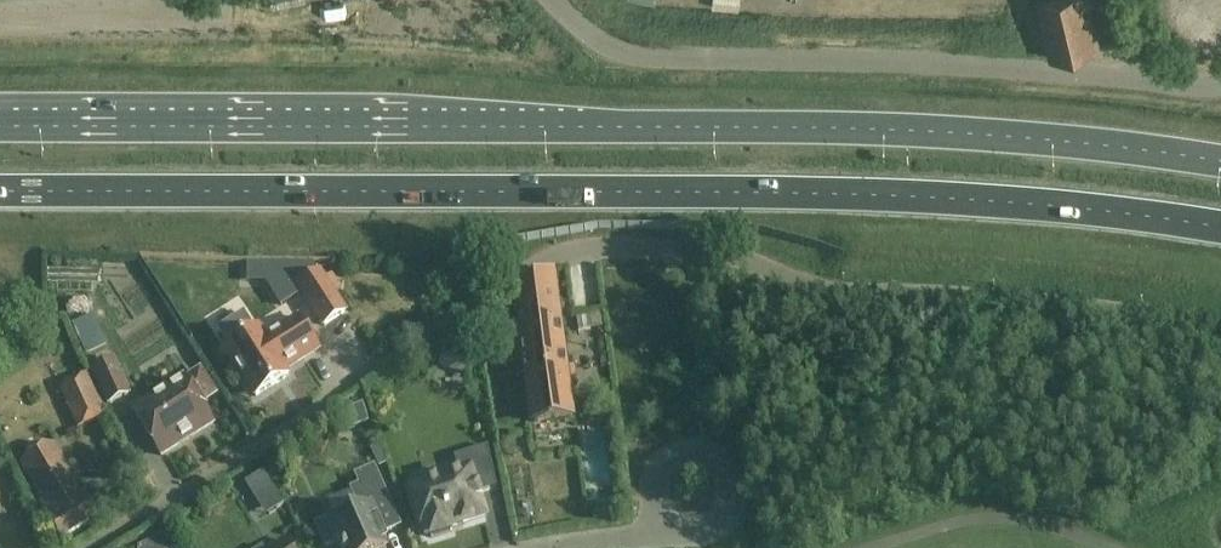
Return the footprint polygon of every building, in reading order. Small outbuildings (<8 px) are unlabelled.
[(1037,1),(1050,58),(1100,47),(1089,0),(1040,0),(1037,1)] [(298,286),(325,327),(345,314),(319,273),(298,286)] [(516,291),(516,290),(515,291),(533,427),(573,421),(553,273),(552,274),(516,291)] [(109,304),(92,314),(111,344),(127,334),(109,304)] [(226,350),(256,397),(289,377),(285,371),(319,350),(299,319),(265,340),(258,329),(226,350)] [(442,367),(463,373),(467,357),(446,352),(442,367)] [(94,370),(110,405),(128,397),(112,362),(94,370)] [(133,412),(162,457),(214,424),(201,404),(215,395),(200,373),(186,381),(185,379),(133,412)] [(61,389),(79,428),(105,416),(87,378),(61,389)] [(344,414),(350,430),(367,424),(362,407),(344,414)] [(41,504),(62,539),(98,517),(78,483),(72,486),(63,472),(68,470),(54,445),(21,464),(44,502),(41,504)] [(411,490),(426,536),(430,534),(432,539),(453,532),(451,528),(486,517),(479,494),(497,488),(488,447),(454,458),(460,474),(411,490)] [(400,528),(374,468),(356,476),(361,487),(352,491),(361,510),(336,521),(335,517),(316,526),(326,547),(338,543),(340,547),(385,547),(384,544),(387,543),(384,535),(400,528)]
